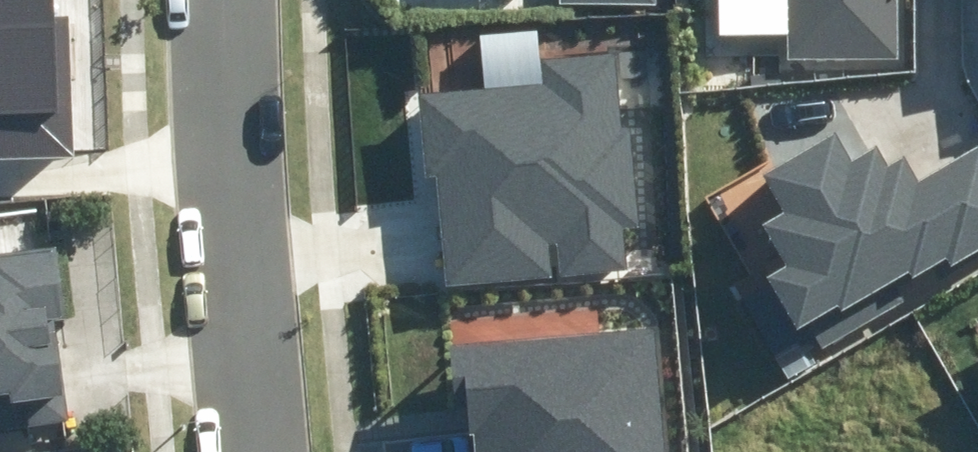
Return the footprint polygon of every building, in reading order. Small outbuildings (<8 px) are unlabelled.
[(75,156),(70,16),(51,17),(51,0),(0,0),(0,158),(75,156)] [(790,59),(902,57),(901,0),(789,0),(790,59)] [(436,178),(446,286),(550,277),(547,246),(559,245),(562,275),(625,269),(621,224),(640,222),(631,126),(623,127),(617,55),(539,62),(541,86),(417,96),(424,179),(436,178)] [(821,351),(907,302),(905,298),(977,255),(977,148),(920,181),(906,156),(889,166),(877,145),(851,160),(836,134),(766,175),(789,215),(766,228),(790,268),(766,281),(796,332),(807,326),(821,351)] [(68,418),(52,320),(69,317),(57,245),(0,254),(0,429),(68,418)] [(474,451),(667,451),(656,328),(449,346),(456,435),(473,434),(474,451)]
